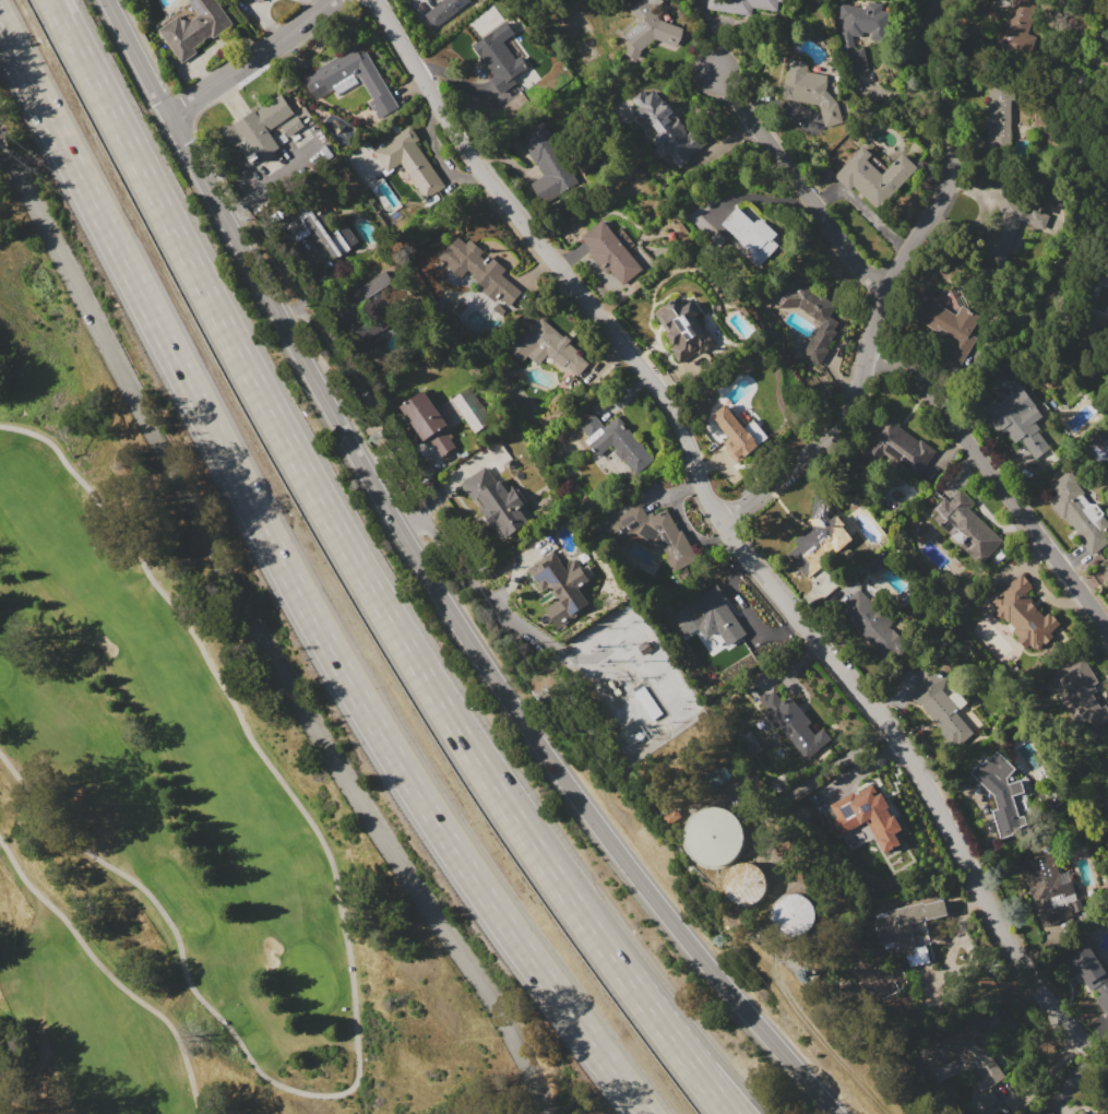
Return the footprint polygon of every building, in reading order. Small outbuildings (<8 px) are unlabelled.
[(199,14),(189,0),(218,0),(235,24),(213,39),(211,35),(195,47),(199,50),(181,62),(158,29),(180,14),(182,19),(190,20),(199,14)] [(441,1),(440,0),(470,0),(436,27),(425,13),(441,1)] [(629,9),(639,0),(664,0),(654,9),(663,20),(683,27),(677,46),(655,38),(640,51),(636,60),(624,57),(630,39),(623,33),(639,20),(629,9)] [(706,8),(708,0),(783,0),(783,2),(781,1),(778,11),(752,7),(751,15),(706,8)] [(851,34),(855,49),(863,47),(868,68),(850,72),(842,33),(844,19),(839,17),(841,13),(837,13),(838,5),(842,5),(842,3),(867,8),(868,0),(883,3),(882,10),(890,11),(886,35),(863,31),(862,36),(851,34)] [(1000,37),(1013,0),(1033,0),(1039,2),(1033,21),(1041,24),(1033,49),(1000,37)] [(470,44),(501,92),(515,83),(511,77),(528,66),(520,54),(514,57),(503,40),(514,33),(506,21),(470,44)] [(306,74),(360,42),(366,50),(367,49),(400,106),(379,118),(369,100),(372,99),(356,71),(317,94),(306,74)] [(825,86),(832,94),(836,93),(844,121),(825,126),(819,104),(781,96),(788,57),(809,60),(807,70),(827,74),(825,86)] [(1010,155),(987,155),(987,135),(984,135),(985,111),(988,111),(989,81),(1012,82),(1010,155)] [(655,90),(664,102),(666,100),(686,126),(683,127),(687,132),(695,126),(707,141),(689,154),(691,157),(679,166),(669,153),(667,155),(660,146),(662,145),(644,121),(642,122),(633,111),(639,107),(633,98),(644,91),(648,96),(655,90)] [(224,125),(234,125),(255,109),(257,110),(281,94),(294,114),(270,130),(282,146),(261,161),(259,158),(252,163),(239,145),(224,144),(224,125)] [(282,126),(297,115),(305,126),(289,135),(282,126)] [(544,121),(557,142),(553,143),(580,183),(557,198),(545,178),(547,177),(523,140),(533,133),(531,130),(544,121)] [(373,151),(410,125),(420,138),(416,141),(446,186),(427,199),(402,162),(388,171),(373,151)] [(917,167),(878,206),(855,183),(849,189),(834,174),(863,144),(872,153),(867,158),(882,174),(903,153),(917,167)] [(830,177),(822,170),(827,165),(834,171),(830,177)] [(981,246),(999,210),(997,209),(1004,193),(1049,215),(1039,234),(1021,225),(1005,257),(981,246)] [(1062,208),(1055,205),(1057,193),(1064,195),(1062,208)] [(284,228),(298,217),(296,214),(317,199),(333,221),(324,227),(330,235),(338,228),(339,230),(347,224),(356,236),(359,240),(352,246),(353,247),(341,256),(339,254),(334,258),(314,230),(296,245),(284,228)] [(723,223),(738,206),(754,223),(758,218),(760,220),(762,217),(778,234),(773,240),(778,246),(758,268),(727,238),(732,233),(723,223)] [(603,220),(612,232),(620,226),(634,244),(628,249),(646,272),(626,289),(610,271),(605,274),(587,253),(593,249),(582,237),(603,220)] [(460,236),(467,242),(472,238),(485,251),(481,256),(486,259),(491,254),(507,269),(502,273),(523,293),(511,306),(501,296),(496,301),(482,289),(486,287),(473,275),(474,274),(468,269),(461,277),(440,257),(460,236)] [(353,292),(385,270),(394,282),(361,304),(353,292)] [(803,353),(821,323),(796,307),(778,307),(778,286),(788,286),(787,278),(794,278),(793,274),(808,273),(809,287),(837,305),(831,316),(839,321),(834,330),(837,331),(827,347),(829,348),(820,363),(803,353)] [(925,295),(956,315),(962,305),(980,316),(969,333),(976,337),(960,365),(943,354),(952,340),(913,316),(925,295)] [(645,311),(665,297),(675,312),(687,304),(692,310),(693,310),(698,310),(701,311),(703,313),(704,317),(704,320),(703,323),(702,325),(729,346),(722,352),(717,349),(684,374),(670,353),(683,343),(678,335),(681,333),(669,316),(656,325),(645,311)] [(356,331),(395,305),(403,317),(379,334),(377,332),(362,341),(356,331)] [(543,317),(564,336),(567,334),(572,339),(569,342),(577,351),(576,352),(591,364),(579,376),(565,364),(562,367),(549,355),(539,365),(528,355),(523,362),(507,347),(524,328),(527,331),(538,319),(539,320),(543,317)] [(1016,380),(1044,415),(1035,422),(1040,429),(1038,431),(1047,441),(1032,453),(1020,438),(1014,443),(1002,429),(997,434),(978,411),(1002,392),(994,381),(1005,362),(1022,371),(1016,380)] [(451,399),(469,386),(493,418),(475,432),(451,399)] [(425,390),(448,425),(443,427),(456,447),(442,455),(430,437),(424,440),(401,406),(425,390)] [(725,403),(744,427),(754,418),(769,437),(738,462),(726,448),(727,447),(724,442),(729,438),(711,415),(725,403)] [(618,415),(655,458),(638,474),(623,458),(623,459),(616,450),(616,449),(612,445),(599,457),(585,440),(591,435),(580,424),(593,413),(605,427),(618,415)] [(887,414),(901,424),(898,426),(919,440),(920,438),(937,450),(917,477),(884,453),(877,464),(859,452),(887,414)] [(462,483),(486,465),(497,481),(499,478),(509,491),(514,488),(524,502),(519,507),(528,521),(507,536),(497,523),(493,525),(481,509),(485,506),(478,496),(474,499),(462,483)] [(1103,515),(1107,522),(1107,537),(1091,552),(1076,534),(1079,532),(1067,517),(1063,520),(1048,500),(1057,493),(1049,483),(1067,467),(1105,513),(1103,515)] [(1002,540),(988,555),(981,549),(974,558),(958,544),(967,536),(957,528),(950,535),(939,525),(946,518),(934,506),(944,496),(949,499),(958,488),(974,502),(968,507),(1002,540)] [(810,526),(814,489),(832,491),(829,518),(830,519),(837,512),(848,526),(845,530),(855,541),(807,578),(788,554),(800,544),(795,537),(810,526)] [(654,573),(622,560),(605,525),(642,503),(647,512),(653,509),(656,514),(666,508),(679,531),(682,529),(699,557),(675,572),(663,556),(654,573)] [(546,609),(559,601),(555,595),(559,592),(553,584),(545,591),(528,569),(555,550),(563,564),(570,559),(571,561),(576,558),(583,567),(588,564),(595,572),(588,577),(589,579),(579,588),(589,603),(574,614),(576,617),(560,629),(546,609)] [(989,602),(1015,578),(1017,579),(1022,574),(1024,577),(1025,576),(1032,583),(1032,589),(1028,592),(1034,600),(1032,602),(1045,616),(1051,611),(1062,623),(1051,632),(1055,636),(1032,656),(1015,638),(1018,635),(1008,623),(1004,626),(992,613),(997,609),(989,602)] [(682,608),(711,591),(710,589),(717,583),(728,601),(727,602),(747,633),(727,645),(718,632),(704,641),(696,628),(694,629),(682,608)] [(839,608),(859,589),(895,626),(892,628),(905,641),(889,657),(839,608)] [(1106,704),(1107,708),(1107,721),(1094,730),(1087,719),(1084,721),(1056,672),(1082,655),(1098,682),(1094,684),(1098,690),(1093,692),(1101,707),(1106,704)] [(913,699),(920,674),(922,675),(925,668),(948,677),(944,689),(957,706),(954,710),(974,732),(954,749),(950,733),(943,730),(922,707),(922,702),(913,699)] [(635,691),(644,685),(666,714),(656,721),(635,691)] [(759,697),(766,691),(770,695),(775,689),(784,700),(789,696),(811,721),(808,724),(817,734),(823,727),(832,738),(806,759),(778,724),(776,725),(766,713),(770,710),(759,697)] [(997,801),(993,791),(973,771),(981,761),(984,763),(990,756),(991,757),(997,751),(1015,769),(1006,778),(1010,783),(1021,780),(1025,791),(1012,795),(1015,805),(1022,830),(1001,837),(993,809),(1000,808),(997,801)] [(708,774),(725,765),(734,778),(716,789),(708,774)] [(835,806),(865,791),(870,801),(873,799),(884,819),(885,818),(896,838),(885,843),(895,862),(872,874),(835,806)] [(735,856),(741,848),(744,837),(743,826),(737,816),(728,809),(717,806),(706,808),(696,814),(690,822),(687,833),(689,844),(694,854),(703,861),(714,864),(725,862),(735,856)] [(666,817),(679,808),(684,816),(671,825),(666,817)] [(1021,863),(1036,855),(1053,853),(1061,875),(1069,873),(1074,892),(1068,894),(1070,903),(1082,899),(1086,912),(1041,926),(1021,863)] [(761,899),(766,892),(769,885),(767,876),(763,869),(756,864),(749,862),(740,863),(734,867),(728,874),(726,881),(727,890),(731,897),(738,902),(746,904),(753,903),(761,899)] [(811,928),(815,922),(818,914),(815,905),(811,899),(805,893),(796,892),(788,893),(782,898),(776,905),(775,913),(776,922),(781,928),(788,934),(796,935),(805,934),(811,928)] [(877,914),(886,912),(885,910),(924,901),(925,904),(943,900),(946,913),(910,922),(916,946),(926,944),(930,960),(912,964),(909,953),(886,958),(877,914)] [(1107,956),(1107,958),(1107,968),(1084,983),(1067,953),(1089,939),(1101,959),(1107,956)] [(851,966),(851,991),(857,996),(859,1001),(870,1001),(905,987),(905,979),(900,967),(897,969),(872,969),(868,958),(851,966)] [(936,1042),(975,1020),(982,1034),(976,1039),(1008,1075),(991,1088),(981,1075),(978,1078),(957,1053),(945,1060),(936,1042)] [(979,1113),(989,1113),(1002,1111),(998,1096),(976,1101),(979,1113)]
